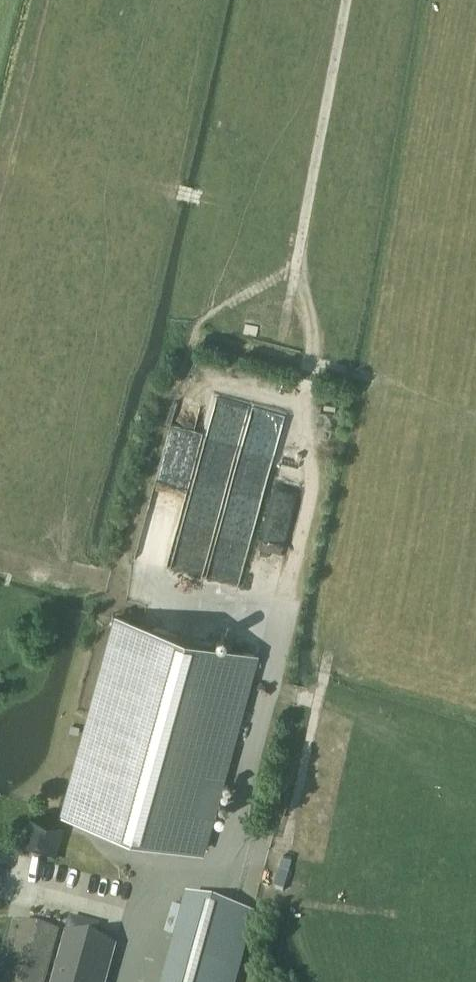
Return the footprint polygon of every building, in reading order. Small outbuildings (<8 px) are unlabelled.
[(256,654),(119,616),(65,813),(202,851),(256,654)] [(251,917),(187,900),(165,981),(233,981),(251,917)] [(58,932),(22,922),(6,981),(44,981),(58,932)] [(65,934),(52,981),(105,981),(115,948),(65,934)]
